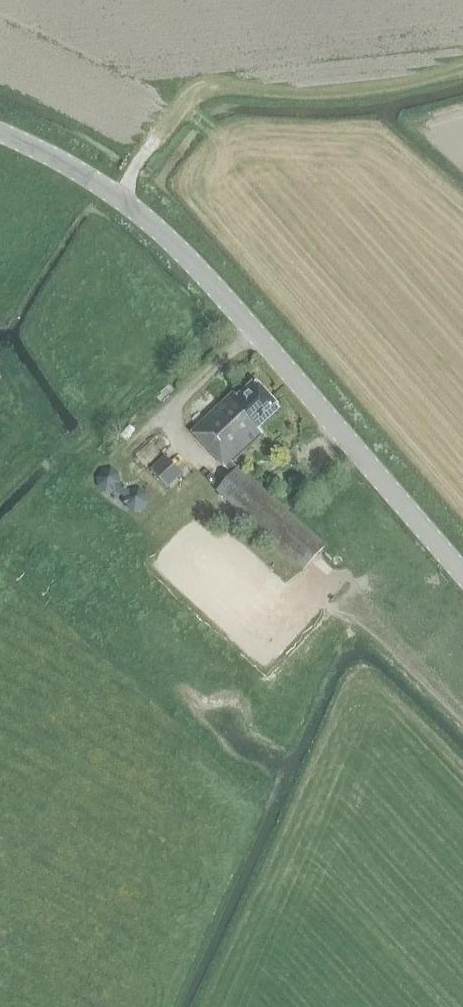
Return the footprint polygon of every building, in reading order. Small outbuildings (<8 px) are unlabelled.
[(216,493),(302,572),(326,546),(240,467),(239,468),(233,462),(261,436),(256,431),(278,411),(254,384),(237,400),(233,395),(190,435),(224,471),(231,477),(216,493)] [(161,481),(167,488),(181,474),(175,468),(161,481)] [(128,492),(119,485),(119,484),(118,475),(110,470),(101,471),(96,479),(97,488),(105,493),(114,492),(114,491),(124,498),(124,499),(125,508),(133,513),(142,512),(147,504),(146,495),(138,490),(129,491),(128,492)] [(292,498),(299,506),(309,495),(302,488),(292,498)]
